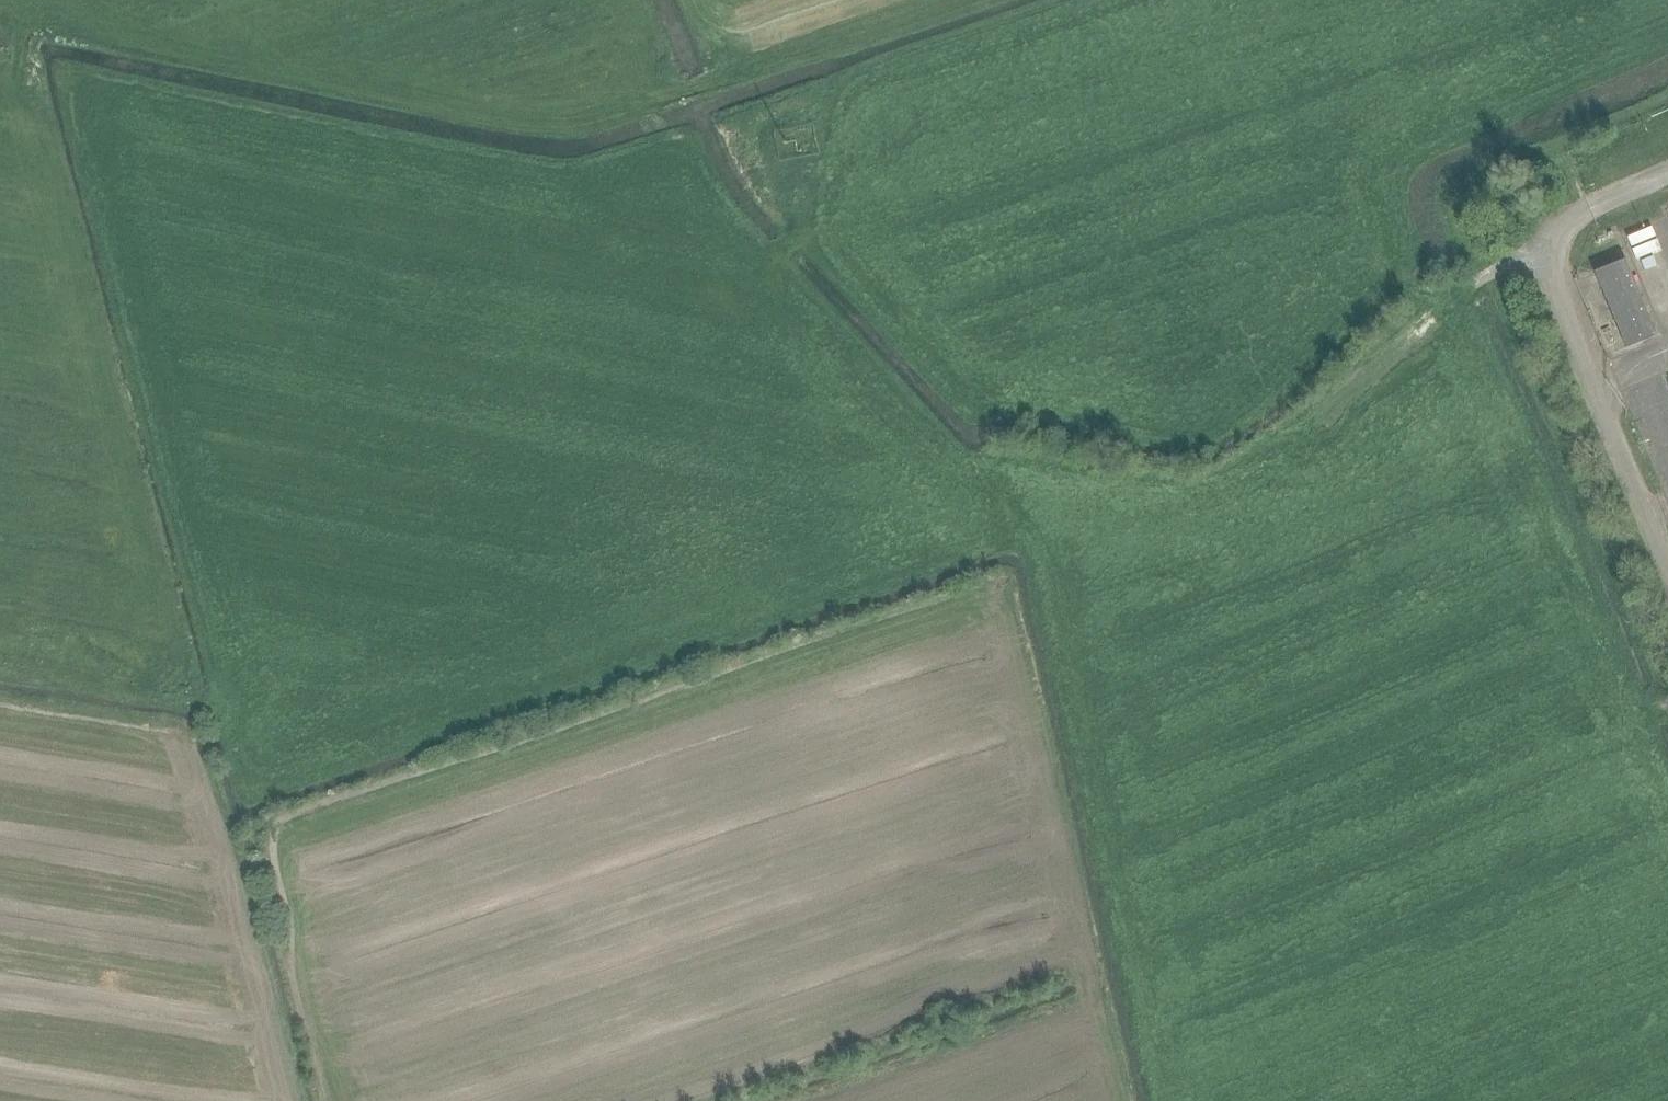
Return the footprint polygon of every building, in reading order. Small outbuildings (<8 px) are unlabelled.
[(1595,270),(1627,347),(1657,334),(1625,258),(1595,270)]
